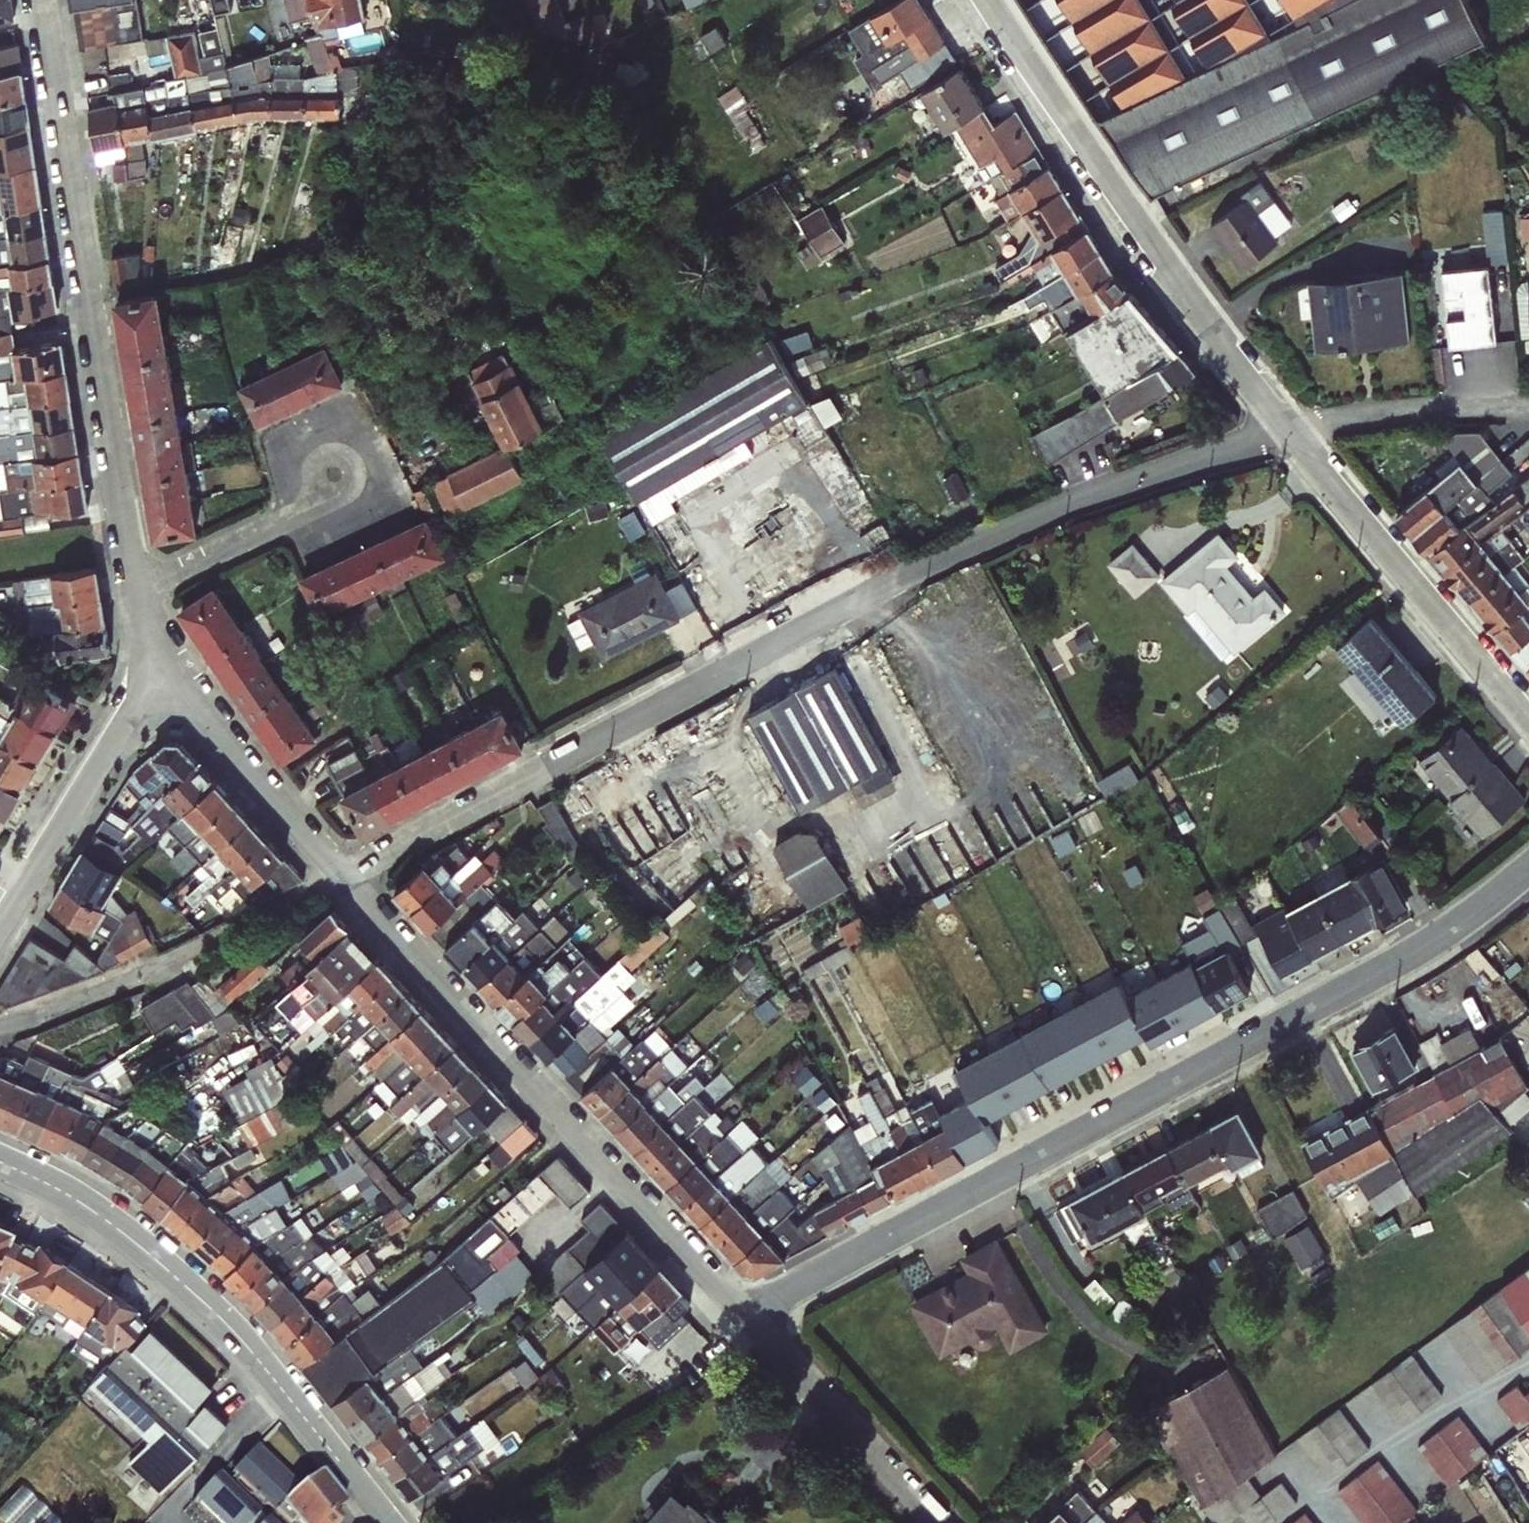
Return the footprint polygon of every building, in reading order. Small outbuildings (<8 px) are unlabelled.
[(12,0),(0,0),(0,19),(14,16),(12,0)] [(74,5),(83,4),(89,44),(148,36),(143,0),(73,0),(74,5)] [(346,36),(343,22),(370,15),(366,0),(290,0),(294,17),(318,11),(326,41),(346,36)] [(540,25),(567,15),(561,0),(530,0),(540,25)] [(866,17),(847,30),(861,53),(853,59),(873,93),(856,106),(868,126),(899,106),(883,83),(947,43),(921,0),(855,0),(866,17)] [(1153,191),(1323,117),(1492,43),(1471,5),(1468,0),(1035,0),(1153,191)] [(594,10),(573,19),(582,40),(603,30),(594,10)] [(299,18),(306,36),(320,31),(313,13),(299,18)] [(197,132),(196,128),(186,77),(203,74),(200,56),(193,31),(166,36),(176,77),(165,77),(166,82),(144,85),(152,139),(197,132)] [(318,72),(335,69),(330,33),(313,35),(318,72)] [(22,69),(18,42),(0,45),(0,73),(22,69)] [(224,51),(200,56),(203,74),(186,77),(196,128),(237,122),(226,65),(224,51)] [(268,53),(226,65),(237,122),(272,118),(270,65),(268,53)] [(300,65),(270,65),(272,118),(304,118),(302,77),(300,76),(300,65)] [(985,107),(960,67),(921,91),(944,131),(956,125),(985,107)] [(26,99),(22,69),(0,73),(0,102),(26,99)] [(338,70),(302,77),(304,118),(340,119),(338,70)] [(742,82),(725,91),(752,150),(770,142),(742,82)] [(113,92),(115,103),(128,179),(147,177),(146,162),(143,141),(152,139),(144,85),(113,92)] [(30,123),(26,99),(0,102),(0,128),(30,123)] [(108,181),(128,179),(115,103),(87,108),(96,166),(106,165),(108,181)] [(1004,171),(1041,153),(1015,111),(995,123),(985,107),(956,125),(981,166),(995,158),(1004,171)] [(30,123),(0,128),(0,169),(36,164),(30,123)] [(1023,211),(1062,188),(1041,153),(1004,171),(999,174),(1023,211)] [(36,164),(0,169),(0,208),(42,204),(36,164)] [(1293,223),(1260,178),(1239,193),(1243,198),(1208,223),(1239,266),(1278,238),(1275,235),(1293,223)] [(1078,216),(1062,188),(1023,211),(1039,239),(1078,216)] [(827,201),(802,215),(823,253),(848,240),(827,201)] [(46,231),(42,204),(0,208),(0,237),(46,231)] [(1489,259),(1511,258),(1508,205),(1487,206),(1489,259)] [(1043,285),(1100,251),(1086,228),(1030,263),(1043,285)] [(50,257),(46,231),(0,237),(0,265),(50,257)] [(811,266),(824,258),(813,238),(799,246),(811,266)] [(122,250),(122,281),(143,282),(143,251),(122,250)] [(1100,251),(1043,285),(999,310),(1000,314),(1020,312),(1041,301),(1039,295),(1047,290),(1056,305),(1112,271),(1100,251)] [(13,285),(53,280),(50,257),(0,265),(0,277),(11,276),(13,285)] [(1441,268),(1448,345),(1496,340),(1489,263),(1441,268)] [(1069,333),(1130,293),(1112,271),(1056,305),(1042,315),(1054,335),(1061,331),(1063,334),(1069,333)] [(1316,351),(1410,341),(1402,272),(1308,282),(1316,351)] [(53,280),(13,285),(0,288),(0,310),(1,316),(43,315),(42,310),(57,307),(53,280)] [(1528,290),(1528,280),(1521,281),(1516,288),(1519,339),(1528,339),(1528,290)] [(119,330),(164,322),(159,292),(114,300),(119,330)] [(1105,393),(1177,348),(1130,293),(1069,333),(1105,393)] [(124,360),(169,352),(164,322),(119,330),(124,360)] [(66,369),(62,341),(12,349),(9,331),(0,333),(0,378),(21,377),(66,369)] [(777,338),(601,428),(650,523),(680,508),(674,496),(753,455),(744,436),(810,402),(777,338)] [(304,354),(324,394),(345,384),(326,344),(304,354)] [(1177,348),(1105,393),(1087,405),(1030,435),(1046,466),(1122,420),(1120,417),(1195,370),(1177,348)] [(545,429),(505,351),(467,369),(502,445),(448,472),(465,508),(525,478),(508,447),(545,429)] [(129,390),(173,382),(169,352),(124,360),(129,390)] [(324,394),(304,354),(282,365),(302,405),(324,394)] [(302,405),(282,365),(261,375),(281,415),(302,405)] [(70,397),(66,369),(21,377),(0,378),(0,407),(70,397)] [(281,415),(261,375),(239,386),(258,426),(281,415)] [(133,420),(178,412),(173,382),(129,390),(133,420)] [(827,422),(844,413),(833,392),(816,401),(827,422)] [(74,424),(70,397),(0,407),(0,435),(74,424)] [(138,450),(183,442),(178,412),(133,420),(138,450)] [(78,451),(74,424),(0,435),(0,463),(78,451)] [(1414,534),(1501,460),(1480,437),(1458,456),(1454,452),(1421,479),(1425,487),(1397,513),(1414,534)] [(143,479),(188,472),(183,442),(138,450),(143,479)] [(82,478),(78,451),(0,463),(0,492),(14,490),(82,478)] [(1501,460),(1414,534),(1430,552),(1494,501),(1485,489),(1501,475),(1506,478),(1512,472),(1501,460)] [(148,509),(192,502),(188,472),(143,479),(148,509)] [(1528,510),(1528,505),(1525,502),(1528,499),(1528,476),(1494,501),(1430,552),(1447,573),(1528,510)] [(14,490),(18,514),(0,518),(0,537),(23,534),(23,513),(47,511),(50,514),(86,507),(82,478),(14,490)] [(153,539),(197,531),(192,502),(148,509),(153,539)] [(1506,573),(1493,556),(1528,528),(1528,510),(1447,573),(1471,601),(1506,573)] [(446,557),(427,517),(401,529),(420,569),(446,557)] [(395,581),(420,569),(401,529),(376,541),(395,581)] [(1218,530),(1159,580),(1218,656),(1228,648),(1234,654),(1286,611),(1265,585),(1253,594),(1228,565),(1240,555),(1218,530)] [(1137,595),(1164,573),(1137,538),(1109,560),(1137,595)] [(358,550),(377,589),(395,581),(376,541),(358,550)] [(342,557),(361,597),(377,589),(358,550),(342,557)] [(323,566),(342,606),(361,597),(342,557),(323,566)] [(1471,601),(1495,630),(1528,603),(1528,581),(1515,565),(1506,573),(1471,601)] [(299,578),(318,617),(342,606),(323,566),(299,578)] [(17,607),(100,595),(95,567),(12,580),(17,607)] [(661,569),(570,612),(584,643),(597,637),(605,654),(702,608),(688,578),(669,586),(661,569)] [(191,628),(228,604),(215,585),(178,609),(191,628)] [(100,595),(17,607),(12,607),(14,623),(28,620),(30,634),(65,629),(104,623),(100,595)] [(1495,630),(1511,649),(1528,635),(1528,603),(1495,630)] [(204,648),(241,623),(228,604),(191,628),(204,648)] [(1341,628),(1331,637),(1401,722),(1436,694),(1371,616),(1348,636),(1341,628)] [(104,623),(65,629),(70,660),(109,654),(104,623)] [(216,667),(253,642),(241,623),(204,648),(216,667)] [(1511,649),(1526,667),(1528,665),(1528,635),(1511,649)] [(229,686),(266,662),(253,642),(216,667),(229,686)] [(242,706),(279,681),(266,662),(229,686),(242,706)] [(840,662),(751,706),(801,807),(868,774),(873,784),(895,773),(840,662)] [(17,703),(59,732),(77,703),(37,676),(17,703)] [(255,725),(292,700),(279,681),(242,706),(255,725)] [(17,703),(0,695),(0,738),(40,763),(59,732),(17,703)] [(268,744),(305,720),(292,700),(255,725),(268,744)] [(498,762),(525,747),(503,708),(476,722),(498,762)] [(281,764),(318,739),(305,720),(268,744),(281,764)] [(471,777),(498,762),(476,722),(449,737),(471,777)] [(1494,763),(1461,724),(1417,762),(1449,801),(1494,763)] [(443,791),(471,777),(449,737),(421,751),(443,791)] [(0,738),(0,774),(24,787),(40,763),(0,738)] [(136,808),(197,763),(179,742),(166,742),(129,776),(124,784),(127,786),(124,793),(136,808)] [(416,806),(443,791),(421,751),(394,766),(416,806)] [(197,763),(136,808),(117,825),(103,818),(89,851),(119,870),(168,826),(215,782),(197,763)] [(1480,837),(1527,799),(1494,763),(1449,801),(1480,837)] [(388,820),(416,806),(394,766),(366,781),(388,820)] [(0,774),(0,812),(6,816),(24,787),(0,774)] [(361,835),(388,820),(366,781),(339,795),(361,835)] [(215,782),(168,826),(185,844),(233,801),(215,782)] [(1354,798),(1342,807),(1369,842),(1381,832),(1354,798)] [(233,801),(185,844),(201,862),(249,819),(233,801)] [(818,818),(775,841),(809,905),(852,882),(818,818)] [(249,819),(201,862),(193,869),(202,879),(185,895),(193,903),(210,890),(265,837),(249,819)] [(265,837),(210,890),(234,916),(303,878),(265,837)] [(396,891),(413,910),(469,857),(458,844),(444,856),(439,851),(419,860),(424,865),(396,891)] [(120,917),(136,951),(152,942),(135,909),(126,912),(111,893),(123,872),(119,870),(89,851),(81,848),(61,882),(120,917)] [(475,851),(469,857),(413,910),(431,929),(481,882),(505,861),(494,848),(482,859),(475,851)] [(1259,918),(1283,967),(1413,902),(1387,851),(1351,870),(1346,861),(1315,877),(1320,887),(1259,918)] [(96,961),(104,970),(136,951),(120,917),(61,882),(49,903),(108,941),(96,961)] [(497,899),(481,882),(431,929),(446,945),(497,899)] [(514,917),(497,899),(446,945),(463,964),(514,917)] [(527,905),(514,917),(463,964),(480,982),(548,920),(542,913),(539,916),(527,905)] [(317,957),(350,929),(331,909),(299,938),(317,957)] [(555,915),(548,920),(480,982),(497,1001),(570,937),(563,931),(568,923),(563,915),(560,918),(555,915)] [(532,1039),(549,1057),(624,990),(638,978),(632,971),(669,937),(658,923),(603,973),(532,1039)] [(350,929),(317,957),(308,965),(310,969),(296,956),(280,971),(292,985),(258,1012),(258,1022),(283,1046),(377,959),(350,929)] [(96,961),(75,943),(65,959),(30,937),(0,984),(0,1003),(6,1006),(104,970),(96,961)] [(497,1001),(515,1020),(585,954),(570,937),(497,1001)] [(226,979),(239,992),(272,961),(259,947),(226,979)] [(603,973),(585,954),(515,1020),(532,1039),(603,973)] [(336,1031),(392,975),(377,959),(283,1046),(291,1053),(305,1042),(312,1050),(336,1031)] [(179,1017),(185,1028),(217,1010),(196,973),(143,1004),(157,1029),(179,1017)] [(362,1035),(407,992),(392,975),(336,1031),(343,1038),(346,1036),(352,1042),(362,1035)] [(634,1002),(624,990),(549,1057),(583,1093),(610,1062),(621,1052),(618,1048),(623,1042),(613,1032),(614,1029),(610,1026),(634,1002)] [(407,992),(362,1035),(369,1042),(352,1059),(359,1068),(420,1007),(407,992)] [(383,1077),(439,1027),(420,1007),(359,1068),(368,1077),(374,1070),(383,1077)] [(1420,1067),(1396,1023),(1349,1049),(1372,1093),(1420,1067)] [(389,1105),(456,1045),(439,1027),(383,1077),(374,1088),(389,1105)] [(583,1093),(600,1113),(672,1047),(653,1029),(614,1064),(583,1093)] [(1331,1198),(1392,1156),(1415,1196),(1512,1130),(1498,1113),(1528,1086),(1524,1078),(1528,1075),(1528,1051),(1524,1043),(1510,1051),(1501,1036),(1466,1055),(1453,1039),(1445,1045),(1456,1061),(1451,1064),(1435,1033),(1418,1043),(1433,1073),(1300,1142),(1331,1198)] [(412,1118),(473,1064),(456,1045),(389,1105),(406,1123),(412,1118)] [(617,1130),(688,1065),(672,1047),(600,1113),(617,1130)] [(0,1120),(19,1129),(49,1061),(29,1052),(24,1061),(0,1120)] [(633,1147),(686,1102),(720,1072),(715,1065),(684,1090),(679,1085),(707,1056),(704,1053),(688,1065),(617,1130),(633,1147)] [(0,1120),(24,1061),(4,1054),(0,1061),(0,1120)] [(225,1080),(241,1114),(295,1089),(288,1076),(302,1069),(297,1059),(286,1064),(281,1054),(225,1080)] [(19,1129),(41,1139),(70,1071),(73,1061),(61,1057),(57,1065),(49,1061),(19,1129)] [(430,1137),(490,1082),(473,1064),(412,1118),(430,1137)] [(41,1139),(60,1148),(98,1088),(109,1079),(102,1066),(81,1076),(70,1071),(41,1139)] [(944,1172),(911,1110),(906,1104),(896,1108),(876,1076),(866,1081),(868,1088),(922,1184),(944,1172)] [(490,1082),(430,1137),(448,1156),(483,1124),(512,1157),(538,1134),(490,1082)] [(119,1097),(98,1088),(60,1148),(83,1159),(105,1120),(134,1104),(135,1100),(119,1097)] [(922,1184),(868,1088),(856,1095),(868,1119),(852,1126),(891,1201),(922,1184)] [(650,1166),(704,1121),(727,1095),(721,1089),(694,1110),(686,1102),(633,1147),(650,1166)] [(911,1110),(944,1172),(965,1161),(932,1098),(911,1110)] [(155,1117),(134,1104),(105,1120),(83,1159),(103,1171),(126,1133),(155,1117)] [(267,1105),(242,1119),(255,1142),(280,1128),(267,1105)] [(1211,1122),(1231,1160),(1241,1177),(1263,1164),(1259,1156),(1263,1152),(1238,1107),(1211,1122)] [(668,1185),(728,1132),(736,1124),(727,1112),(710,1127),(704,1121),(650,1166),(668,1185)] [(167,1125),(155,1117),(126,1133),(103,1171),(124,1185),(167,1125)] [(1231,1160),(1211,1122),(1167,1146),(1188,1185),(1231,1160)] [(891,1201),(852,1126),(849,1123),(812,1155),(849,1223),(891,1201)] [(190,1139),(167,1125),(124,1185),(141,1200),(186,1143),(190,1139)] [(685,1204),(744,1150),(728,1132),(668,1185),(685,1204)] [(345,1138),(327,1153),(340,1168),(358,1154),(345,1138)] [(212,1168),(186,1143),(141,1200),(161,1216),(190,1180),(212,1168)] [(702,1222),(763,1168),(769,1162),(752,1144),(744,1150),(685,1204),(702,1222)] [(1188,1185),(1167,1146),(1122,1170),(1144,1209),(1162,1200),(1171,1213),(1196,1199),(1188,1185)] [(303,1362),(317,1381),(510,1236),(555,1195),(571,1209),(590,1190),(558,1154),(437,1261),(381,1303),(303,1362)] [(337,1169),(352,1198),(378,1184),(363,1155),(337,1169)] [(161,1216),(177,1230),(206,1199),(231,1183),(222,1162),(212,1168),(190,1180),(161,1216)] [(719,1240),(748,1213),(780,1186),(763,1168),(702,1222),(719,1240)] [(1144,1209),(1122,1170),(1067,1199),(1068,1201),(1054,1210),(1072,1243),(1085,1235),(1091,1243),(1123,1226),(1129,1242),(1144,1241),(1166,1283),(1180,1276),(1144,1209)] [(243,1175),(231,1183),(206,1199),(177,1230),(196,1247),(225,1212),(257,1192),(243,1175)] [(736,1259),(765,1232),(806,1196),(797,1186),(787,1194),(780,1186),(748,1213),(719,1240),(736,1259)] [(1275,1232),(1311,1214),(1297,1186),(1261,1203),(1275,1232)] [(270,1207),(257,1192),(225,1212),(196,1247),(210,1260),(241,1228),(270,1207)] [(283,1200),(270,1207),(241,1228),(210,1260),(227,1274),(255,1242),(280,1226),(278,1221),(289,1211),(283,1200)] [(408,1208),(390,1212),(393,1226),(411,1221),(408,1208)] [(26,1239),(17,1234),(18,1231),(18,1227),(0,1219),(0,1273),(6,1276),(26,1239)] [(1306,1266),(1331,1251),(1312,1219),(1287,1234),(1306,1266)] [(294,1221),(280,1226),(255,1242),(227,1274),(242,1291),(305,1236),(294,1221)] [(757,1272),(786,1256),(765,1232),(736,1259),(746,1270),(757,1272)] [(318,1252),(305,1236),(242,1291),(257,1308),(318,1252)] [(521,1249),(510,1236),(317,1381),(332,1401),(409,1348),(476,1300),(471,1291),(521,1249)] [(966,1271),(909,1303),(939,1357),(969,1341),(977,1348),(989,1347),(995,1339),(995,1327),(1009,1352),(1049,1330),(997,1236),(959,1257),(966,1271)] [(69,1259),(39,1241),(37,1244),(26,1239),(6,1276),(0,1287),(0,1309),(25,1327),(40,1305),(69,1259)] [(323,1249),(318,1252),(257,1308),(270,1322),(328,1273),(337,1265),(323,1249)] [(86,1323),(110,1288),(69,1259),(40,1305),(64,1322),(72,1313),(86,1323)] [(592,1328),(614,1352),(681,1290),(660,1266),(592,1328)] [(343,1291),(328,1273),(270,1322),(288,1342),(343,1291)] [(352,1301),(343,1291),(288,1342),(303,1362),(381,1303),(369,1287),(352,1301)] [(108,1360),(130,1342),(148,1322),(136,1305),(110,1288),(86,1323),(78,1338),(108,1360)] [(130,1342),(108,1360),(90,1380),(150,1437),(127,1462),(159,1493),(228,1421),(207,1402),(199,1408),(196,1405),(213,1384),(151,1327),(133,1344),(130,1342)] [(422,1364),(409,1348),(332,1401),(348,1421),(422,1364)] [(447,1348),(422,1364),(348,1421),(362,1440),(425,1395),(445,1376),(437,1364),(450,1355),(447,1348)] [(1373,1380),(1404,1421),(1447,1390),(1416,1348),(1373,1380)] [(1212,1522),(1219,1522),(1247,1510),(1254,1522),(1260,1522),(1301,1504),(1289,1478),(1262,1490),(1251,1467),(1280,1453),(1236,1360),(1154,1398),(1212,1522)] [(1528,1422),(1528,1388),(1527,1390),(1519,1379),(1498,1396),(1522,1427),(1528,1422)] [(426,1398),(425,1395),(362,1440),(378,1461),(442,1405),(436,1394),(426,1398)] [(457,1396),(442,1405),(378,1461),(391,1478),(472,1419),(457,1396)] [(1330,1475),(1374,1446),(1346,1403),(1301,1432),(1330,1475)] [(1462,1410),(1421,1442),(1451,1482),(1492,1450),(1462,1410)] [(483,1415),(472,1419),(391,1478),(408,1501),(497,1439),(483,1415)] [(301,1488),(256,1447),(224,1481),(218,1476),(192,1504),(213,1522),(265,1522),(301,1488)] [(1370,1522),(1399,1522),(1422,1505),(1382,1455),(1341,1487),(1370,1522)] [(265,1522),(334,1522),(330,1517),(344,1506),(319,1471),(301,1488),(265,1522)] [(0,1510),(0,1521),(2,1522),(62,1522),(23,1486),(0,1510)] [(728,1522),(707,1504),(705,1507),(690,1494),(687,1498),(673,1486),(648,1516),(654,1521),(652,1522),(727,1522),(728,1522)] [(1097,1509),(1077,1488),(1041,1522),(1082,1522),(1097,1509)] [(1310,1508),(1289,1522),(1321,1522),(1310,1508)] [(1082,1522),(1110,1522),(1097,1509),(1082,1522)]
